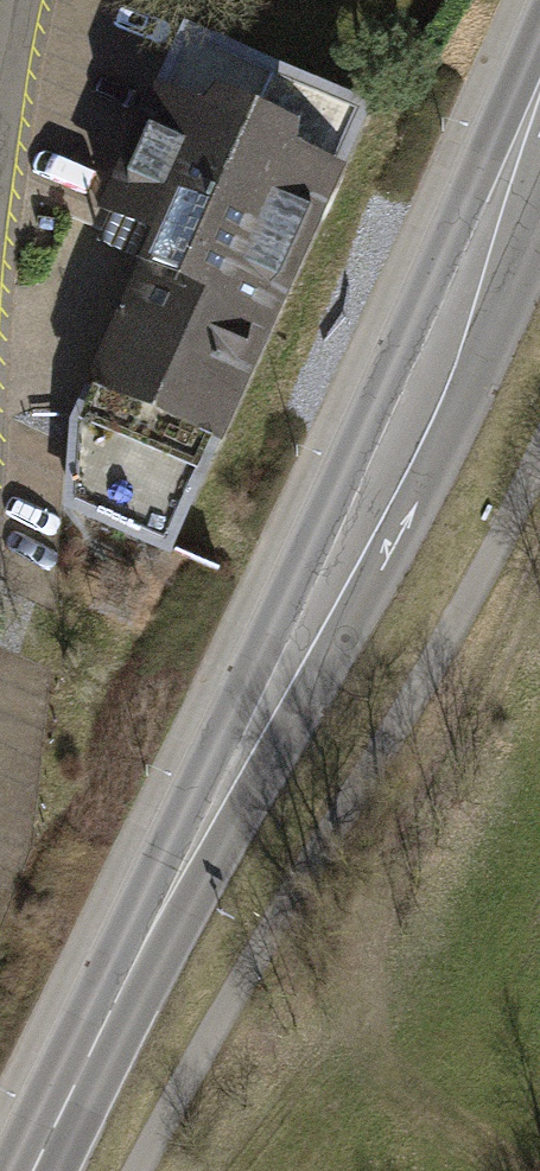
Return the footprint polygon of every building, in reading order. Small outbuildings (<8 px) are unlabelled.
[(63,448),(63,519),(172,566),(374,106),(177,20),(94,208),(152,233),(70,420),(63,448)]
